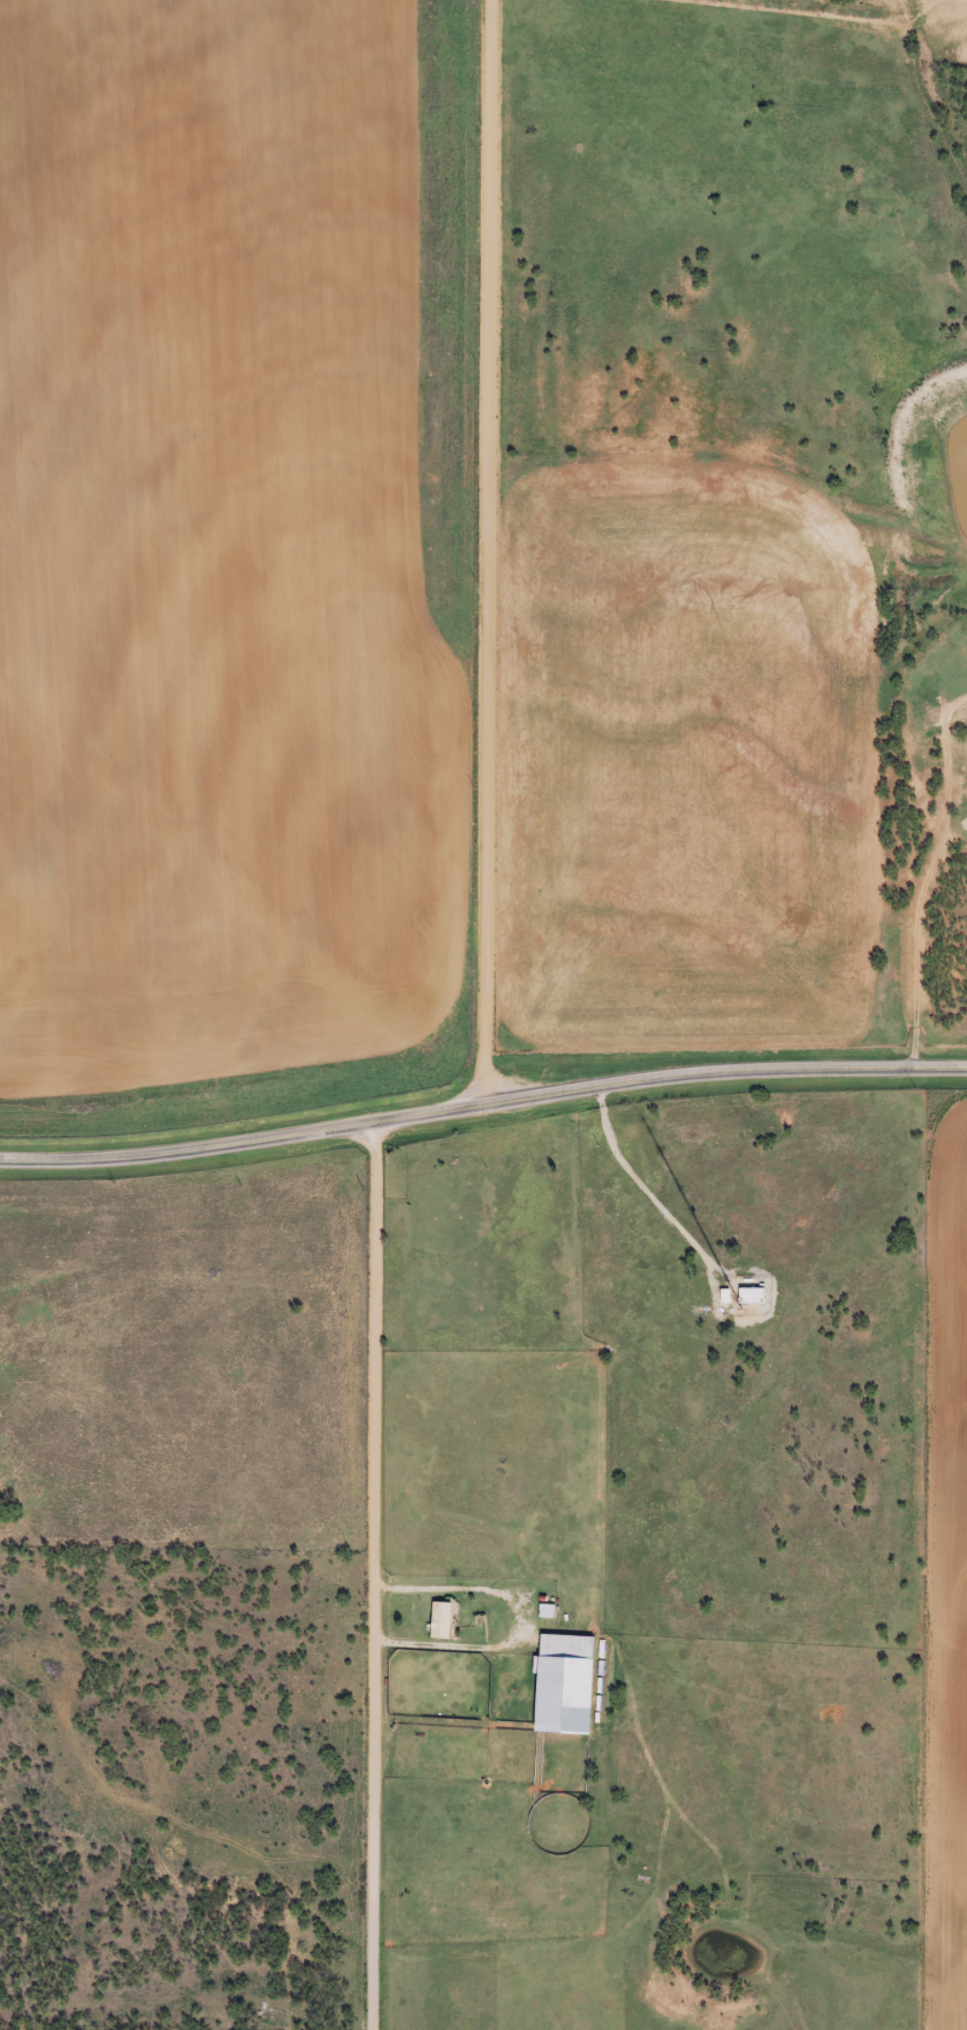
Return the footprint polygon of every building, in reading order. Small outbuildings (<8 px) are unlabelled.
[(761,1304),(761,1288),(735,1288),(735,1304),(761,1304)] [(428,1639),(447,1639),(447,1603),(429,1603),(428,1639)] [(590,1637),(537,1635),(536,1657),(532,1657),(529,1730),(586,1732),(590,1637)]
